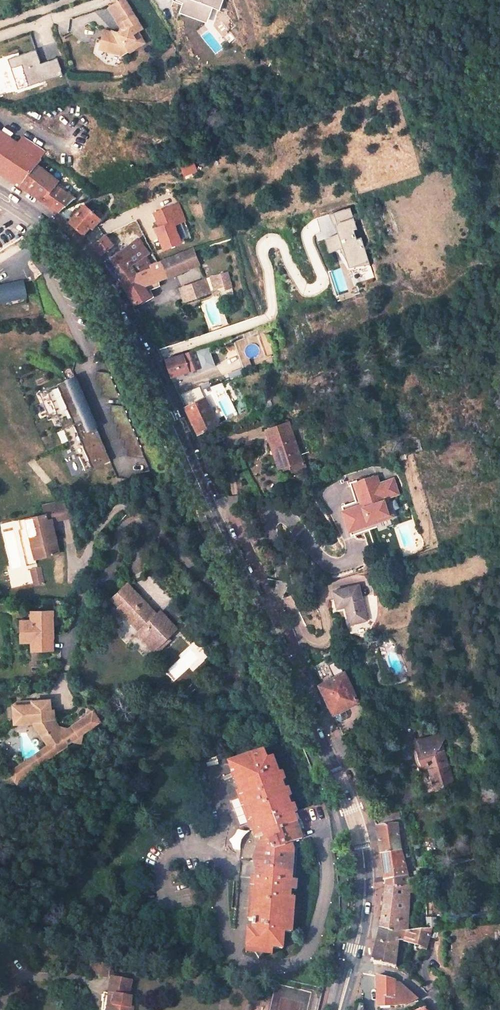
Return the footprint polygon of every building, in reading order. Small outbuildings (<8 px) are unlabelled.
[(121,34),(115,32),(115,34),(107,31),(104,41),(110,43),(108,52),(124,56),(131,52),(132,53),(147,44),(140,32),(145,30),(127,0),(126,0),(112,8),(125,31),(121,34)] [(227,0),(176,0),(176,2),(185,6),(183,11),(201,18),(203,12),(212,15),(215,8),(223,11),(227,0)] [(201,18),(183,11),(182,14),(209,24),(212,15),(203,12),(201,18)] [(110,43),(104,41),(99,40),(96,54),(109,65),(121,68),(124,56),(108,52),(110,43)] [(11,59),(21,89),(65,75),(60,58),(43,64),(39,50),(11,59)] [(55,208),(60,212),(73,202),(74,204),(79,200),(58,186),(61,182),(38,166),(42,160),(40,159),(45,151),(24,136),(18,144),(0,132),(0,174),(55,208)] [(196,170),(193,161),(182,165),(185,174),(196,170)] [(95,223),(101,218),(85,202),(60,212),(62,214),(63,215),(65,216),(67,218),(69,219),(70,221),(72,222),(74,224),(75,225),(77,227),(79,228),(80,230),(82,232),(83,233),(94,222),(95,223)] [(181,239),(174,220),(185,216),(179,202),(156,211),(163,225),(158,226),(166,245),(181,239)] [(100,252),(101,253),(114,243),(107,235),(95,246),(96,246),(97,248),(98,250),(100,252)] [(149,254),(139,237),(107,261),(108,262),(110,264),(111,266),(112,268),(114,270),(115,271),(116,273),(118,275),(119,277),(120,279),(140,272),(138,269),(136,263),(149,254)] [(148,297),(142,283),(177,273),(182,286),(174,289),(178,303),(213,292),(199,248),(154,263),(155,266),(149,268),(148,265),(138,269),(140,272),(120,279),(135,303),(148,297)] [(209,275),(213,291),(231,286),(227,271),(209,275)] [(0,287),(0,302),(27,297),(25,282),(0,287)] [(197,348),(198,351),(237,338),(236,334),(227,337),(197,347),(197,348)] [(239,343),(250,376),(275,368),(264,334),(239,343)] [(173,376),(204,366),(197,348),(165,359),(173,376)] [(122,398),(111,374),(98,372),(97,380),(100,381),(99,388),(104,389),(103,396),(122,398)] [(112,460),(77,377),(41,393),(52,418),(59,415),(84,472),(112,460)] [(221,424),(209,398),(188,407),(201,434),(221,424)] [(147,459),(126,407),(113,405),(111,415),(115,416),(115,423),(119,424),(118,431),(122,432),(121,440),(126,441),(125,448),(129,449),(128,456),(147,459)] [(269,430),(279,455),(284,453),(290,468),(305,461),(288,422),(269,430)] [(422,452),(419,440),(411,442),(413,454),(422,452)] [(356,499),(358,506),(382,498),(387,496),(390,497),(393,496),(395,493),(391,480),(377,485),(374,477),(353,484),(358,498),(356,499)] [(358,498),(353,484),(348,487),(354,503),(342,507),(344,512),(359,507),(358,506),(356,499),(358,498)] [(344,512),(351,530),(365,524),(388,516),(382,498),(358,506),(359,507),(344,512)] [(62,505),(41,509),(43,520),(23,524),(29,553),(37,551),(40,562),(56,559),(49,525),(65,522),(62,505)] [(365,524),(351,530),(353,535),(367,530),(365,524)] [(40,562),(37,551),(29,553),(32,564),(40,562)] [(361,584),(335,591),(339,607),(346,605),(351,624),(369,619),(361,584)] [(161,620),(134,592),(125,601),(131,608),(122,617),(129,625),(133,621),(146,635),(142,638),(158,657),(162,653),(164,655),(177,644),(173,641),(182,634),(166,616),(161,620)] [(115,610),(122,617),(131,608),(125,601),(115,610)] [(39,641),(45,640),(46,652),(57,651),(53,613),(37,614),(38,625),(23,626),(24,642),(39,641)] [(370,723),(346,672),(321,683),(327,696),(345,735),(370,723)] [(11,726),(38,725),(47,736),(40,742),(47,751),(11,780),(17,787),(53,758),(66,748),(71,743),(80,744),(81,736),(96,723),(89,713),(66,732),(55,730),(49,723),(49,715),(45,715),(45,714),(45,704),(29,705),(29,708),(10,708),(11,726)] [(460,780),(445,741),(447,739),(443,729),(417,738),(422,749),(417,750),(423,766),(433,761),(443,787),(460,780)] [(252,865),(247,916),(245,933),(242,933),(240,951),(267,954),(268,950),(278,951),(279,935),(288,935),(294,855),(286,854),(260,776),(272,772),(269,764),(265,753),(231,765),(240,792),(234,794),(246,833),(237,836),(234,863),(252,865)] [(302,853),(274,762),(269,764),(272,772),(260,776),(286,854),(294,855),(302,853)] [(403,851),(399,823),(377,826),(382,854),(403,851)] [(410,884),(409,879),(405,851),(403,851),(382,854),(389,887),(410,884)] [(247,916),(252,865),(234,863),(229,914),(247,916)] [(411,930),(405,895),(413,893),(412,883),(410,884),(389,887),(387,887),(381,928),(405,931),(411,930)] [(412,943),(421,944),(421,948),(428,949),(437,926),(416,929),(411,930),(405,931),(404,940),(412,943)] [(396,967),(398,939),(404,940),(405,931),(381,928),(372,959),(396,967)] [(240,957),(257,959),(267,960),(267,954),(240,951),(240,957)] [(102,977),(104,964),(92,962),(90,975),(102,977)] [(110,978),(112,965),(104,964),(102,977),(110,978)] [(377,1006),(405,1003),(416,998),(413,995),(399,983),(398,984),(393,983),(394,979),(393,979),(377,975),(377,989),(376,990),(377,1006)] [(105,1009),(133,1009),(130,1008),(132,998),(130,998),(132,982),(113,979),(110,995),(115,996),(114,1007),(106,1005),(105,1009)] [(115,996),(110,995),(104,994),(102,1005),(106,1005),(114,1007),(115,996)]
